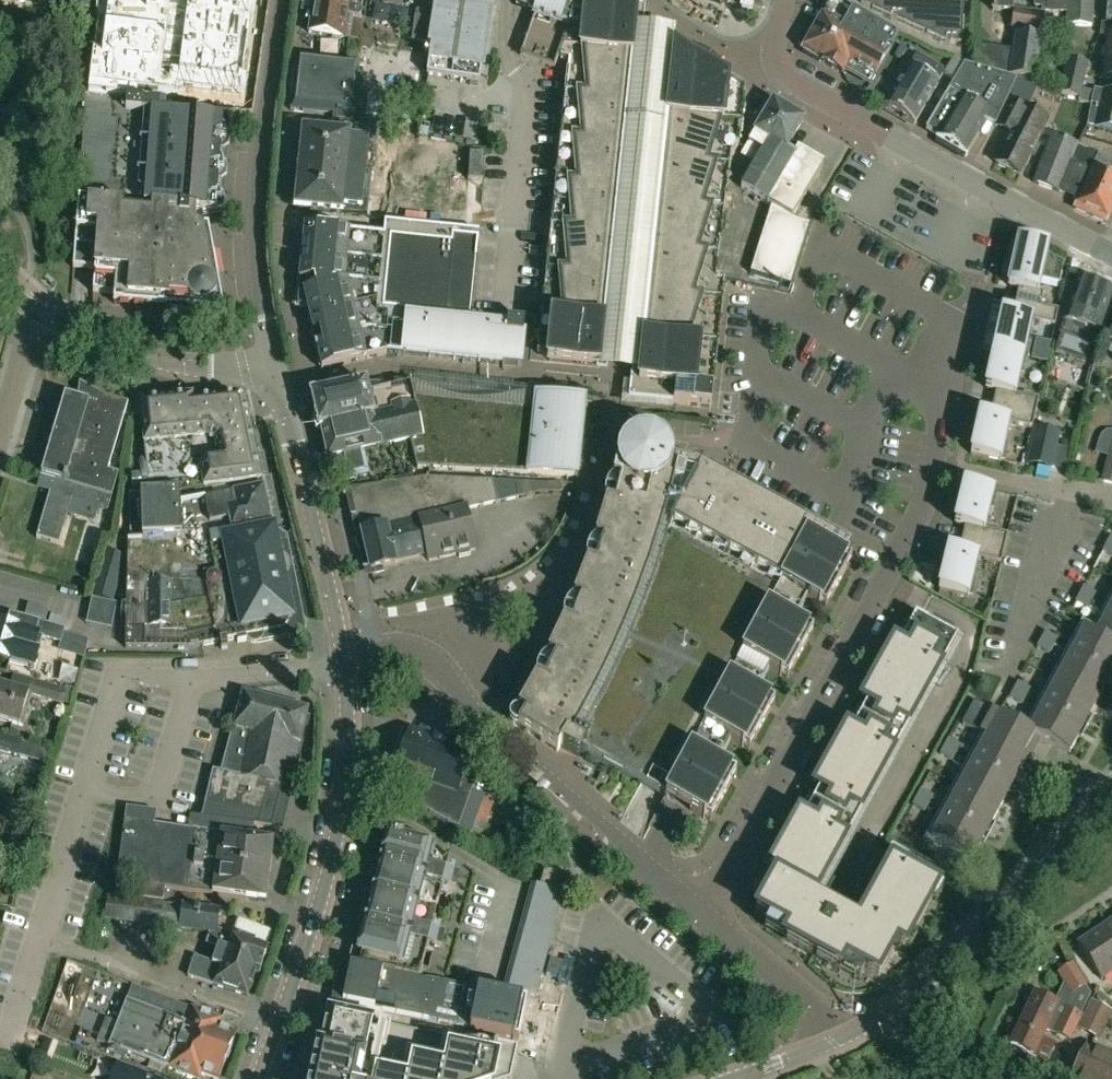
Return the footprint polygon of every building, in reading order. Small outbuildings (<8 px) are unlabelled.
[(61,8),(88,10),(89,0),(62,0),(61,8)] [(86,101),(138,105),(146,89),(240,101),(251,0),(94,0),(86,101)] [(309,34),(344,40),(349,10),(360,12),(362,0),(314,0),(309,34)] [(432,16),(428,43),(427,48),(431,49),(426,76),(478,84),(490,14),(493,14),(495,0),(435,0),(432,16)] [(555,69),(558,60),(558,59),(577,6),(568,3),(569,0),(517,0),(515,4),(536,12),(520,57),(555,69)] [(607,357),(642,26),(644,9),(625,0),(569,0),(568,3),(577,6),(558,59),(558,60),(569,63),(537,356),(547,357),(546,364),(597,369),(596,372),(605,373),(607,357)] [(833,0),(832,0),(822,16),(802,51),(821,62),(821,63),(842,75),(849,63),(862,71),(862,69),(875,77),(898,37),(872,22),(865,34),(846,23),(852,11),(833,0)] [(860,4),(950,45),(961,45),(963,0),(860,0),(860,4)] [(432,16),(416,14),(411,40),(428,43),(432,16)] [(1101,24),(1099,37),(1107,38),(1104,56),(1111,57),(1111,26),(1101,24)] [(642,26),(605,373),(618,375),(631,377),(674,48),(676,30),(659,28),(642,26)] [(1028,37),(1025,68),(1037,70),(1040,38),(1028,37)] [(1016,63),(1018,41),(999,39),(997,61),(1016,63)] [(329,61),(329,62),(296,59),(290,112),(340,118),(339,124),(352,125),(359,65),(357,64),(360,42),(348,41),(346,63),(329,61)] [(672,405),(710,409),(723,281),(718,275),(730,160),(738,147),(744,92),(733,91),(734,86),(674,48),(631,377),(628,399),(672,405)] [(898,83),(883,107),(882,108),(914,126),(914,125),(938,85),(937,84),(944,71),(916,54),(908,67),(907,67),(905,70),(902,69),(895,81),(898,83)] [(1111,79),(1111,57),(1104,56),(1101,77),(1111,79)] [(935,140),(966,158),(967,157),(965,156),(1011,79),(964,65),(948,92),(960,99),(936,139),(936,138),(935,140)] [(1086,127),(1111,132),(1111,94),(1094,90),(1093,93),(1090,106),(1090,107),(1086,127)] [(163,107),(138,105),(86,101),(78,203),(195,214),(215,215),(223,122),(164,117),(164,115),(163,107)] [(996,164),(995,164),(995,165),(1019,177),(1020,176),(1019,176),(1040,134),(1027,128),(1033,116),(1007,103),(995,127),(1006,133),(999,147),(1003,149),(996,164)] [(772,104),(741,158),(754,166),(740,190),(770,208),(748,276),(790,288),(810,226),(791,220),(823,167),(798,152),(797,152),(788,147),(803,122),(772,104)] [(342,215),(367,217),(376,130),(339,126),(338,132),(301,129),(293,210),(342,215)] [(1052,138),(1051,137),(1050,140),(1035,180),(1033,183),(1032,184),(1059,194),(1070,164),(1076,147),(1063,142),(1052,138)] [(1070,164),(1090,173),(1097,157),(1076,147),(1070,164)] [(484,155),(469,154),(467,181),(482,182),(484,155)] [(1111,209),(1111,162),(1098,156),(1097,157),(1090,173),(1070,164),(1059,194),(1077,203),(1074,210),(1105,225),(1111,209)] [(78,203),(73,270),(70,296),(71,296),(74,271),(94,272),(92,305),(93,305),(94,294),(114,296),(113,306),(195,312),(202,313),(205,313),(210,310),(212,308),(213,307),(216,304),(217,301),(218,299),(218,294),(207,231),(194,230),(195,214),(78,203)] [(469,318),(470,312),(444,310),(446,297),(447,284),(449,271),(450,257),(475,260),(476,260),(478,233),(384,224),(383,237),(304,229),(296,309),(307,310),(322,369),(386,356),(386,354),(386,353),(441,358),(442,356),(519,368),(524,324),(469,318)] [(1039,308),(1039,307),(1042,294),(1036,293),(1039,280),(1058,285),(1063,265),(1046,256),(1047,248),(1018,241),(1012,269),(1013,269),(1009,289),(1018,291),(1015,304),(1040,309),(1040,308),(1039,308)] [(449,271),(474,273),(475,260),(450,257),(449,271)] [(472,286),(474,273),(449,271),(447,284),(472,286)] [(1063,322),(1064,322),(1059,336),(1092,347),(1097,334),(1098,334),(1111,294),(1111,293),(1078,281),(1063,322)] [(471,299),(472,286),(447,284),(446,297),(471,299)] [(470,312),(471,299),(446,297),(444,310),(470,312)] [(1000,331),(998,330),(993,353),(1023,359),(1027,360),(1031,344),(1027,343),(1031,322),(1053,328),(1056,312),(1040,308),(1040,309),(1015,304),(1012,317),(1003,315),(1000,331)] [(1038,401),(1016,396),(1020,376),(1023,377),(1027,360),(1023,359),(993,353),(988,375),(990,375),(986,391),(995,393),(992,406),(1000,408),(1035,416),(1038,401)] [(313,396),(310,397),(310,400),(311,400),(316,420),(314,420),(317,432),(321,432),(327,457),(326,457),(327,461),(330,460),(340,457),(345,480),(369,475),(364,452),(411,441),(418,468),(429,468),(422,439),(415,407),(414,408),(408,383),(401,383),(393,383),(395,390),(368,396),(365,385),(313,397),(313,396)] [(440,395),(427,389),(418,386),(408,383),(414,408),(415,407),(422,439),(429,468),(446,469),(453,399),(440,395)] [(47,491),(30,549),(86,566),(106,497),(94,493),(113,424),(115,425),(121,405),(67,390),(45,467),(58,471),(52,492),(47,491)] [(509,397),(501,472),(528,474),(537,396),(527,395),(518,396),(509,397)] [(549,401),(550,398),(545,397),(541,396),(537,396),(528,474),(573,478),(581,405),(549,401)] [(480,401),(473,471),(501,472),(509,397),(499,400),(490,401),(480,401)] [(249,429),(247,422),(245,415),(241,409),(232,404),(225,402),(219,401),(192,403),(192,399),(139,404),(148,487),(202,481),(203,489),(260,481),(249,429)] [(467,401),(453,399),(446,469),(473,471),(480,401),(467,401)] [(1035,416),(1000,408),(992,406),(989,419),(980,417),(977,433),(975,433),(970,456),(1004,464),(1008,446),(1004,445),(1009,425),(1032,431),(1035,416)] [(1053,469),(1057,448),(1060,434),(1035,429),(1027,465),(1053,470),(1053,469)] [(1101,483),(1111,486),(1111,431),(1108,431),(1101,434),(1099,439),(1095,453),(1108,456),(1101,483)] [(617,461),(612,481),(598,532),(580,582),(560,631),(543,666),(536,679),(510,725),(558,751),(561,746),(580,756),(583,750),(666,795),(664,799),(709,823),(735,775),(717,765),(729,742),(748,752),(774,704),(755,694),(768,671),(786,681),(812,633),(794,623),(806,600),(825,610),(851,562),(846,559),(850,551),(834,543),(692,465),(690,468),(671,463),(669,454),(665,446),(658,440),(649,437),(640,436),(631,439),(624,445),(619,452),(617,461)] [(265,443),(280,519),(291,517),(276,441),(265,443)] [(260,483),(260,481),(203,489),(203,490),(205,490),(207,502),(190,505),(188,492),(129,494),(130,544),(127,544),(126,585),(127,586),(127,650),(188,651),(219,644),(221,651),(227,649),(225,642),(236,640),(237,644),(246,642),(245,638),(247,638),(248,641),(251,643),(254,644),(257,643),(260,641),(262,638),(262,635),(280,631),(281,634),(289,639),(299,637),(305,629),(293,574),(290,575),(289,567),(292,566),(286,538),(275,531),(269,532),(267,524),(268,523),(262,491),(258,492),(257,484),(260,483)] [(1004,552),(1007,537),(984,531),(988,511),(993,512),(997,495),(963,487),(957,510),(959,510),(955,526),(964,528),(961,541),(1004,552)] [(397,490),(357,499),(374,575),(373,576),(378,600),(403,594),(402,591),(413,589),(413,591),(465,578),(476,576),(495,571),(502,569),(522,560),(539,547),(545,541),(551,532),(557,526),(563,514),(568,499),(566,491),(564,489),(527,497),(536,533),(469,549),(469,545),(422,556),(417,537),(408,539),(397,490)] [(11,518),(8,529),(31,535),(34,523),(11,518)] [(1004,552),(961,541),(958,554),(949,552),(945,568),(943,567),(938,591),(972,599),(977,581),(972,580),(977,560),(1000,566),(1004,552)] [(1105,544),(1101,552),(1111,558),(1111,548),(1105,544)] [(105,553),(92,598),(113,604),(120,579),(120,557),(105,553)] [(1082,587),(1078,595),(1090,601),(1094,594),(1082,587)] [(35,595),(33,608),(55,612),(57,598),(35,595)] [(1090,601),(1078,595),(1074,603),(1086,609),(1090,601)] [(944,847),(971,862),(1026,758),(1025,758),(1036,737),(1068,754),(1111,672),(1111,602),(1094,635),(1083,629),(1028,731),(973,702),(960,725),(985,738),(930,840),(944,847)] [(839,972),(845,963),(877,981),(891,955),(888,954),(893,945),(904,951),(938,891),(890,864),(851,934),(808,910),(940,670),(957,640),(915,617),(899,646),(893,642),(860,703),(866,706),(852,732),(846,729),(813,789),(818,792),(804,818),(798,814),(765,874),(777,881),(773,890),(769,888),(755,913),(788,931),(782,941),(839,972)] [(9,663),(10,662),(34,669),(42,639),(61,644),(65,630),(40,623),(36,636),(19,631),(19,630),(0,625),(0,660),(9,663)] [(1044,632),(1040,640),(1052,647),(1056,639),(1044,632)] [(1052,647),(1040,640),(1036,648),(1048,655),(1052,647)] [(31,696),(61,705),(65,692),(14,677),(10,690),(0,687),(0,721),(22,728),(31,696)] [(1017,683),(1013,691),(1025,697),(1029,690),(1017,683)] [(1025,697),(1013,691),(1009,699),(1020,705),(1025,697)] [(242,696),(223,773),(282,788),(288,790),(307,712),(242,696)] [(484,799),(484,798),(472,794),(477,779),(465,775),(472,754),(410,732),(395,774),(408,778),(401,798),(458,830),(471,835),(475,823),(485,827),(494,802),(484,799)] [(16,757),(16,756),(30,760),(34,746),(20,742),(20,743),(0,737),(0,752),(16,757)] [(947,740),(943,748),(955,754),(959,746),(947,740)] [(955,754),(943,748),(939,755),(950,762),(955,754)] [(272,828),(282,788),(223,773),(213,771),(201,818),(253,826),(272,828)] [(604,786),(608,779),(600,774),(596,782),(604,786)] [(927,805),(932,797),(920,791),(915,798),(927,805)] [(927,805),(915,798),(911,806),(923,813),(927,805)] [(266,904),(274,843),(251,840),(188,831),(155,826),(157,812),(126,808),(116,883),(139,886),(137,897),(163,901),(165,890),(266,904)] [(251,840),(253,826),(201,818),(190,816),(188,831),(251,840)] [(443,936),(430,933),(443,885),(455,888),(458,876),(445,873),(449,857),(427,846),(401,840),(403,834),(389,830),(355,965),(419,979),(428,944),(440,948),(443,936)] [(540,886),(563,893),(567,877),(544,871),(540,886)] [(563,895),(532,887),(528,900),(559,908),(563,895)] [(210,934),(217,934),(218,929),(220,911),(107,896),(104,920),(210,934)] [(559,908),(528,900),(525,913),(556,921),(559,908)] [(521,926),(552,934),(556,921),(525,913),(521,926)] [(1097,930),(1111,953),(1111,920),(1097,930)] [(214,947),(208,963),(195,958),(188,978),(247,998),(249,994),(251,991),(253,988),(252,984),(256,975),(259,976),(268,949),(267,949),(272,934),(235,921),(231,934),(218,929),(217,934),(210,934),(206,945),(214,947)] [(518,939),(548,947),(552,934),(521,926),(518,939)] [(1100,981),(1111,974),(1111,953),(1097,930),(1076,945),(1100,981)] [(514,952),(545,961),(548,947),(518,939),(514,952)] [(511,965),(541,974),(545,961),(514,952),(511,965)] [(1071,1043),(1077,1030),(1083,1017),(1082,1017),(1091,996),(1086,988),(1088,987),(1073,964),(1056,974),(1063,985),(1055,1002),(1036,993),(1025,1017),(1011,1047),(1017,1050),(1016,1053),(1026,1057),(1027,1054),(1034,1057),(1047,1063),(1055,1046),(1042,1040),(1045,1033),(1053,1036),(1054,1035),(1071,1043)] [(507,979),(538,987),(541,974),(511,965),(507,979)] [(349,966),(342,1004),(471,1030),(516,1039),(523,1001),(349,966)] [(504,992),(534,1000),(538,987),(507,979),(504,992)] [(236,1036),(218,1029),(221,1022),(133,987),(119,1023),(106,1019),(95,1048),(125,1060),(128,1053),(170,1069),(169,1070),(192,1078),(199,1078),(201,1074),(213,1078),(219,1078),(236,1036)] [(1077,1030),(1100,1041),(1111,1015),(1111,1012),(1090,1002),(1083,1017),(1077,1030)] [(320,1049),(316,1048),(310,1078),(512,1078),(518,1054),(482,1046),(373,1022),(340,1015),(328,1012),(320,1049)] [(1087,1049),(1073,1078),(1111,1078),(1111,1060),(1087,1049)] [(118,1065),(112,1078),(153,1078),(118,1065)]
